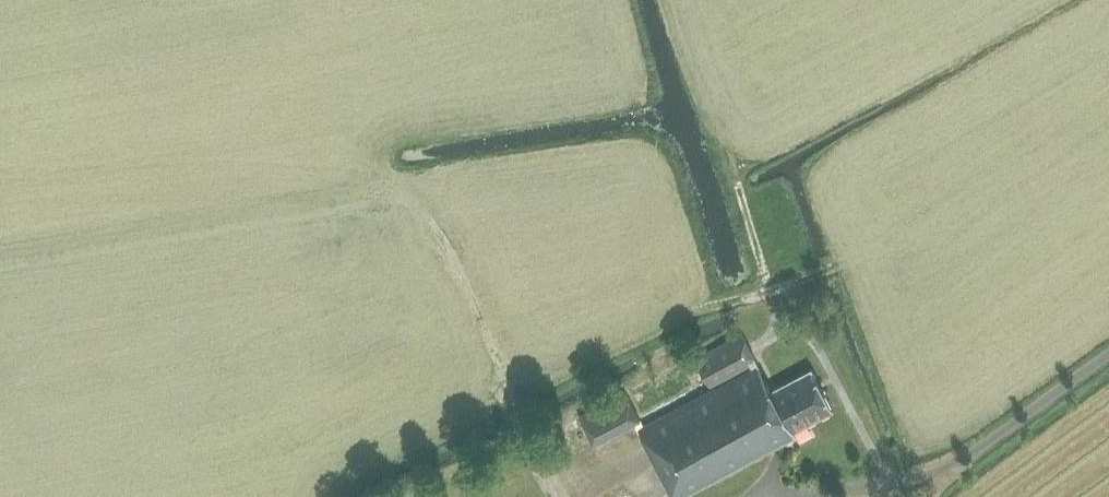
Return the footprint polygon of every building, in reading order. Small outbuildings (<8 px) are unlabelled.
[(641,428),(677,496),(679,496),(797,435),(794,428),(832,408),(812,370),(772,390),(743,334),(697,358),(712,387),(754,365),(755,368),(641,428)] [(627,391),(581,415),(595,442),(641,418),(627,391)]
